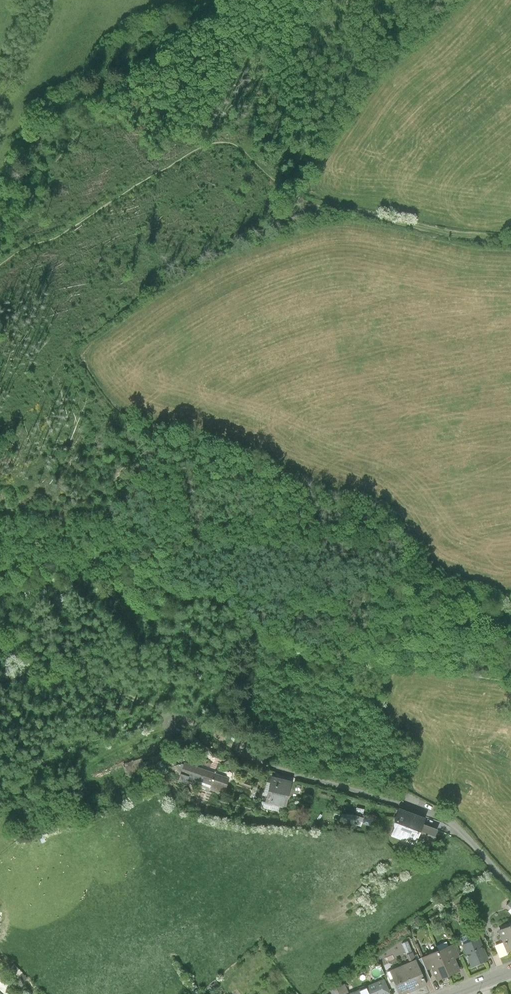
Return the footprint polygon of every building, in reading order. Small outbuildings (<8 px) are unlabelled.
[(229,778),(185,764),(175,766),(179,782),(187,785),(188,781),(225,793),(229,778)] [(292,785),(271,779),(264,802),(286,808),(292,785)] [(389,832),(402,837),(410,815),(397,810),(389,832)] [(362,818),(352,814),(342,814),(340,823),(350,823),(360,826),(362,818)] [(423,819),(410,815),(402,837),(416,841),(417,838),(422,825),(423,819)] [(436,830),(422,825),(417,838),(431,843),(436,830)] [(498,930),(503,942),(507,952),(510,950),(510,924),(498,930)] [(478,937),(462,944),(471,965),(487,958),(478,937)] [(507,952),(503,942),(495,946),(499,957),(508,954),(507,952)] [(454,944),(438,951),(448,975),(459,970),(454,958),(458,956),(454,944)] [(436,979),(448,975),(438,951),(421,958),(426,969),(431,967),(436,979)] [(421,958),(415,960),(424,982),(430,979),(426,969),(421,958)] [(389,971),(399,993),(401,993),(425,984),(424,982),(415,960),(389,971)] [(1,993),(5,993),(14,984),(0,972),(0,993),(1,993)] [(348,993),(387,993),(390,993),(384,979),(348,993)]
